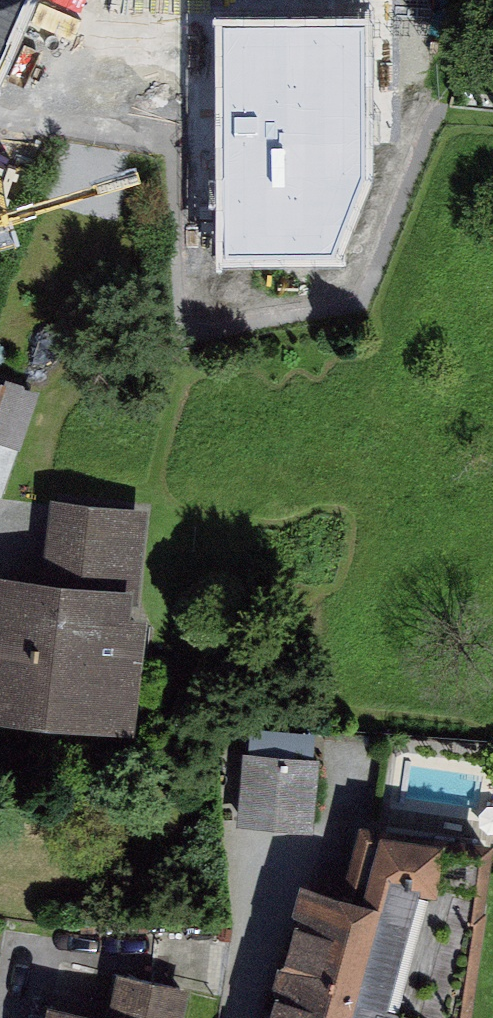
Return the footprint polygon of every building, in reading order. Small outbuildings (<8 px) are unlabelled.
[(1,78),(34,0),(0,0),(0,78),(1,78)] [(373,27),(231,28),(234,253),(343,255),(371,183),(373,27)] [(28,160),(0,149),(0,233),(28,160)] [(10,491),(45,389),(12,378),(10,384),(0,412),(0,487),(10,491)] [(0,380),(0,412),(10,384),(0,380)] [(54,586),(0,580),(0,708),(131,723),(154,514),(63,504),(54,586)] [(321,734),(258,730),(257,753),(319,757),(321,734)] [(257,753),(252,752),(247,820),(319,825),(324,758),(319,757),(257,753)] [(492,883),(492,840),(368,824),(347,898),(310,889),(277,1017),(476,1017),(492,883)] [(123,971),(113,1017),(186,1017),(193,986),(123,971)] [(57,1007),(55,1017),(111,1017),(57,1007)]
